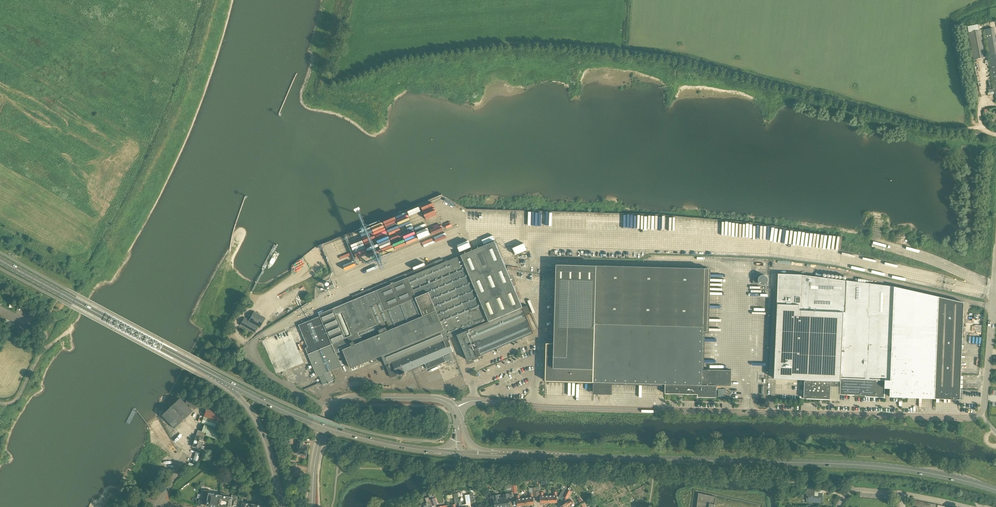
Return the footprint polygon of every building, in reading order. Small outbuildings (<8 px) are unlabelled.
[(994,28),(983,30),(995,94),(992,94),(994,101),(995,101),(995,41),(994,28)] [(495,241),(462,255),(490,321),(470,330),(480,355),(533,333),(522,307),(506,269),(495,241)] [(442,259),(414,270),(439,331),(444,329),(449,341),(451,340),(450,338),(457,335),(470,330),(490,321),(462,255),(444,262),(442,259)] [(593,382),(596,265),(556,265),(556,277),(554,344),(546,343),(545,381),(593,382)] [(705,268),(596,265),(593,382),(612,382),(665,384),(665,393),(682,394),(700,394),(700,397),(716,397),(716,385),(731,386),(731,370),(702,370),(705,268)] [(439,331),(414,270),(352,296),(354,300),(319,314),(320,316),(309,321),(299,325),(307,346),(305,347),(306,349),(308,353),(332,343),(353,334),(355,340),(393,324),(402,347),(439,331)] [(958,374),(962,302),(894,286),(893,318),(867,317),(868,307),(845,306),(847,281),(801,275),(778,274),(774,379),(804,380),(803,398),(807,398),(807,397),(829,398),(829,399),(830,399),(830,386),(840,387),(840,394),(851,395),(851,393),(854,393),(853,395),(865,395),(865,396),(884,397),(885,388),(890,388),(889,397),(957,399),(958,374)] [(768,281),(768,280),(768,279),(768,278),(767,277),(767,276),(766,276),(765,275),(764,275),(763,275),(762,275),(761,276),(760,276),(759,277),(759,278),(758,279),(758,280),(758,281),(759,282),(759,283),(760,284),(761,284),(762,285),(763,285),(764,285),(765,285),(766,284),(767,284),(767,283),(768,282),(768,281)] [(98,306),(95,312),(92,317),(92,318),(91,318),(91,319),(92,319),(92,320),(93,320),(94,319),(101,307),(101,306),(101,305),(100,305),(99,304),(99,305),(98,305),(98,306)] [(281,305),(273,312),(276,317),(280,314),(284,310),(285,310),(281,305)] [(244,318),(240,325),(254,333),(258,327),(260,328),(265,318),(253,311),(248,320),(244,318)] [(974,335),(982,336),(983,315),(974,315),(974,335)] [(355,340),(353,334),(332,343),(336,353),(343,350),(351,368),(382,355),(402,347),(393,324),(355,340)] [(402,347),(382,355),(391,378),(400,374),(401,376),(406,374),(405,372),(412,369),(425,363),(427,369),(446,362),(443,356),(453,352),(449,341),(444,329),(439,331),(402,347)] [(480,355),(470,330),(457,335),(468,360),(477,356),(480,355)] [(332,343),(308,353),(317,376),(319,375),(322,382),(323,385),(333,381),(329,371),(341,366),(336,353),(332,343)] [(177,348),(174,354),(171,360),(170,360),(170,361),(171,362),(172,362),(173,361),(180,349),(180,348),(180,347),(179,347),(178,347),(177,347),(177,348)] [(612,382),(593,382),(592,397),(612,397),(612,382)] [(189,407),(185,403),(180,397),(161,415),(174,429),(193,411),(189,407)] [(185,403),(189,407),(195,410),(196,407),(198,408),(200,403),(187,398),(185,403)] [(221,422),(225,413),(207,406),(203,416),(221,422)] [(221,423),(203,416),(201,423),(219,429),(221,423)] [(202,441),(205,433),(198,430),(192,446),(201,449),(203,442),(202,441)] [(303,445),(304,442),(298,441),(297,446),(298,446),(297,454),(306,455),(307,447),(303,447),(303,445)] [(511,486),(511,484),(505,485),(506,494),(504,494),(504,498),(501,498),(503,506),(510,506),(509,497),(512,497),(511,490),(512,490),(511,486)] [(567,489),(564,494),(564,496),(568,498),(572,491),(567,489)] [(823,489),(815,489),(807,489),(807,496),(808,496),(808,502),(822,502),(823,493),(823,489)] [(221,495),(208,493),(209,491),(203,490),(203,493),(202,493),(201,499),(199,499),(198,506),(202,506),(203,504),(206,504),(206,506),(212,506),(220,506),(221,495)] [(498,495),(494,496),(494,492),(490,493),(491,500),(494,499),(495,506),(503,506),(501,498),(501,495),(498,495)] [(548,496),(543,496),(543,492),(540,492),(540,496),(540,503),(549,503),(548,496)] [(553,495),(548,496),(549,503),(557,502),(557,495),(557,492),(553,492),(553,495)] [(525,498),(526,505),(534,504),(533,497),(533,493),(529,494),(530,497),(525,498)] [(713,503),(714,495),(699,493),(697,506),(733,506),(713,503)] [(221,495),(220,506),(230,506),(232,497),(221,495)] [(525,498),(520,499),(519,495),(516,495),(516,499),(517,506),(526,505),(525,498)] [(424,506),(430,506),(432,506),(429,499),(428,497),(425,498),(427,503),(423,506),(424,506)] [(435,497),(429,499),(432,506),(438,504),(435,497)]
